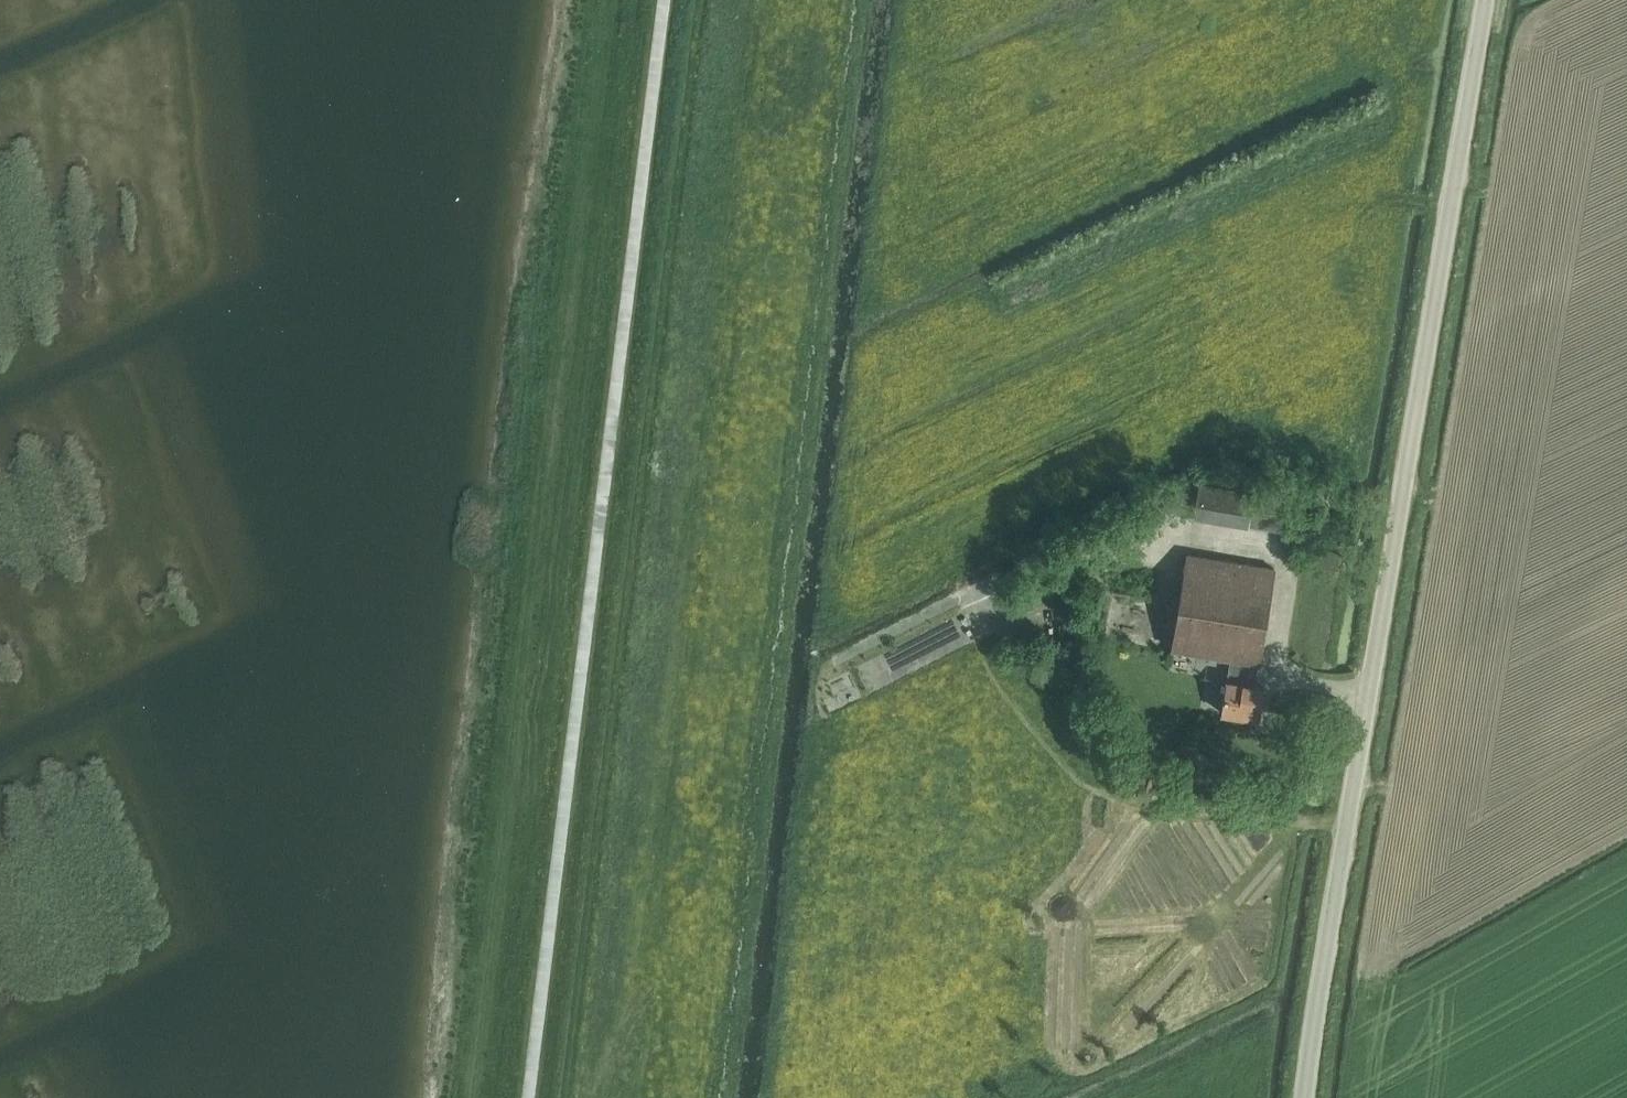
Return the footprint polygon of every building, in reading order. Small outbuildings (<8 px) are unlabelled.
[(1164,498),(1162,510),(1280,530),(1285,495),(1199,481),(1164,498)] [(1275,568),(1187,553),(1171,649),(1229,658),(1226,680),(1225,680),(1220,712),(1259,718),(1264,686),(1254,685),(1257,663),(1259,663),(1275,568)]
